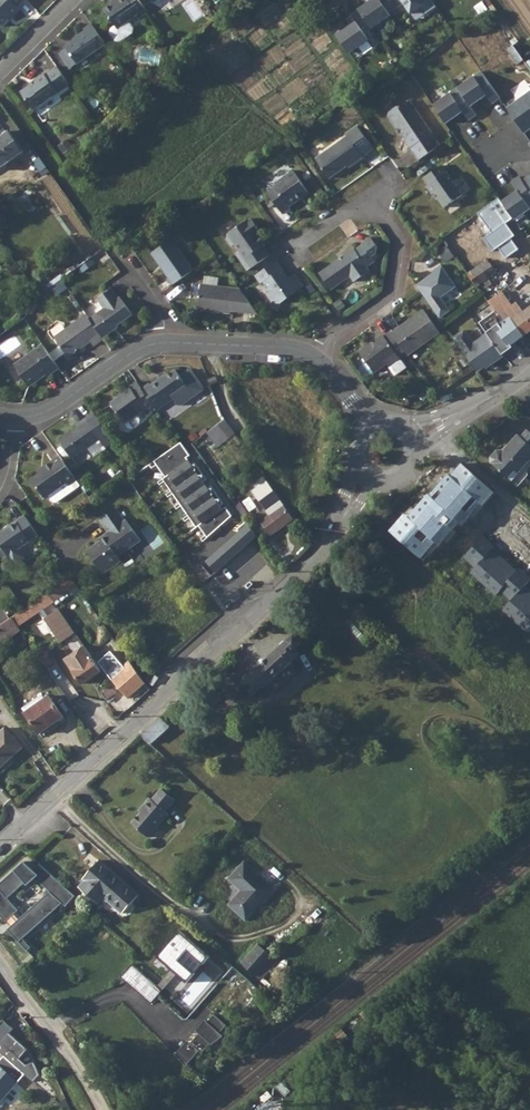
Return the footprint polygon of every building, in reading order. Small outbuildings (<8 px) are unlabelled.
[(0,26),(12,15),(13,17),(21,10),(17,6),(20,4),(23,0),(0,0),(0,26)] [(138,0),(116,0),(117,0),(104,10),(114,25),(109,29),(109,33),(114,41),(118,42),(131,33),(131,28),(126,21),(136,14),(139,17),(146,12),(138,0)] [(358,10),(368,25),(371,29),(390,16),(389,14),(403,4),(410,14),(419,8),(424,15),(436,7),(431,0),(372,0),(363,7),(358,10)] [(482,3),(476,7),(481,14),(487,10),(482,3)] [(361,30),(368,25),(358,10),(350,16),(354,21),(355,23),(349,27),(346,29),(341,22),(337,24),(331,29),(348,54),(368,41),(361,30)] [(66,48),(67,49),(77,65),(105,44),(91,25),(84,31),(85,32),(78,37),(79,39),(66,48)] [(524,60),(513,45),(507,50),(517,64),(524,60)] [(77,65),(67,49),(60,54),(71,69),(77,65)] [(69,85),(57,68),(45,76),(44,74),(35,80),(35,82),(21,92),(27,100),(28,100),(35,110),(69,85)] [(482,74),(459,91),(471,109),(487,98),(493,107),(501,101),(482,74)] [(459,91),(435,108),(448,126),(464,115),(470,123),(478,118),(471,109),(459,91)] [(508,111),(513,117),(523,133),(529,128),(529,91),(518,100),(517,104),(508,111)] [(387,111),(386,115),(394,126),(397,127),(400,132),(399,133),(409,147),(409,146),(417,158),(438,143),(430,131),(408,100),(400,106),(396,105),(387,111)] [(327,176),(344,164),(351,159),(353,162),(360,156),(359,154),(369,147),(354,124),(342,132),(344,135),(313,157),(327,176)] [(23,152),(8,131),(0,137),(0,169),(23,152)] [(426,184),(432,193),(434,192),(437,196),(443,205),(461,192),(441,163),(423,176),(428,183),(426,184)] [(273,186),(266,192),(281,213),(289,207),(288,206),(296,199),(296,196),(300,193),(303,195),(306,192),(290,169),(273,182),(273,186)] [(521,180),(529,193),(529,177),(528,174),(521,180)] [(499,202),(511,218),(513,220),(529,208),(529,193),(521,180),(518,176),(510,181),(517,190),(499,202)] [(511,218),(499,202),(498,200),(478,214),(492,233),(483,238),(493,252),(497,249),(504,259),(518,249),(511,238),(513,236),(504,223),(511,218)] [(256,232),(252,227),(254,225),(252,223),(248,218),(246,219),(245,219),(226,232),(225,237),(229,242),(233,242),(238,249),(234,252),(246,268),(268,253),(260,242),(262,241),(256,232)] [(161,267),(172,282),(192,268),(169,237),(149,251),(158,262),(160,262),(163,265),(161,267)] [(353,247),(318,271),(330,288),(349,274),(353,280),(368,270),(365,265),(373,260),(370,256),(375,252),(375,246),(369,237),(360,243),(361,244),(354,249),(353,247)] [(478,252),(461,264),(467,273),(482,262),(480,260),(483,259),(478,252)] [(275,259),(255,273),(260,281),(263,279),(269,288),(264,291),(271,300),(279,301),(296,289),(287,277),(275,259)] [(487,260),(468,274),(472,280),(477,287),(483,283),(487,287),(499,279),(499,278),(496,274),(497,273),(487,260)] [(432,270),(414,282),(438,316),(449,309),(439,295),(454,284),(439,263),(431,269),(432,270)] [(293,273),(287,277),(296,289),(302,285),(293,273)] [(50,284),(58,296),(70,288),(62,276),(50,284)] [(515,285),(510,279),(506,283),(502,279),(499,282),(511,295),(514,292),(511,289),(515,285)] [(256,312),(238,287),(199,282),(195,309),(229,312),(229,310),(256,312)] [(104,308),(99,312),(112,331),(133,316),(124,304),(123,305),(112,289),(97,299),(104,308)] [(488,301),(494,311),(498,316),(501,321),(509,316),(523,336),(529,331),(529,308),(523,313),(515,303),(512,305),(509,301),(502,292),(488,301)] [(422,308),(390,330),(403,349),(406,354),(438,331),(422,308)] [(510,346),(523,336),(509,316),(501,321),(498,316),(494,311),(479,322),(486,333),(501,354),(510,347),(510,346)] [(99,312),(89,318),(103,339),(113,332),(112,331),(99,312)] [(89,318),(87,315),(55,338),(68,357),(90,342),(93,346),(103,339),(89,318)] [(463,329),(453,337),(477,370),(493,358),(495,360),(502,355),(501,354),(486,333),(473,342),(463,329)] [(403,349),(390,330),(383,335),(381,333),(358,349),(373,369),(384,361),(387,365),(393,374),(405,366),(396,354),(403,349)] [(59,368),(43,345),(14,365),(30,387),(38,381),(37,379),(45,373),(48,377),(59,368)] [(159,381),(151,386),(164,404),(172,399),(177,406),(181,407),(203,391),(189,371),(180,377),(176,371),(160,382),(159,381)] [(215,375),(207,378),(209,384),(217,381),(215,375)] [(143,390),(139,385),(136,381),(129,386),(121,391),(122,393),(110,402),(124,422),(127,427),(130,428),(133,428),(139,424),(139,418),(136,414),(144,409),(145,410),(153,404),(143,390)] [(150,385),(143,390),(153,404),(157,410),(164,404),(151,386),(150,385)] [(80,426),(60,440),(73,458),(100,438),(86,418),(78,423),(80,426)] [(516,422),(511,430),(525,440),(529,433),(529,431),(516,422)] [(217,425),(206,433),(217,448),(227,440),(217,425)] [(511,430),(507,427),(498,441),(500,443),(497,448),(495,446),(494,445),(488,446),(483,454),(484,459),(503,472),(509,464),(513,466),(529,442),(525,440),(511,430)] [(180,443),(153,460),(165,477),(163,480),(197,526),(194,529),(203,542),(232,516),(226,507),(222,510),(185,458),(189,454),(180,443)] [(81,466),(95,457),(90,449),(76,458),(81,466)] [(77,480),(60,456),(45,468),(46,469),(31,480),(37,489),(38,488),(46,499),(50,495),(54,501),(57,502),(76,488),(72,484),(77,480)] [(492,493),(459,465),(430,498),(427,496),(408,517),(401,514),(387,531),(421,561),(456,520),(463,526),(492,493)] [(263,477),(249,487),(264,508),(278,498),(263,477)] [(278,498),(264,508),(269,515),(259,522),(269,536),(289,522),(292,520),(293,519),(278,498)] [(86,551),(103,576),(121,563),(118,558),(140,542),(125,520),(124,521),(115,509),(99,521),(107,533),(103,535),(105,538),(86,551)] [(25,515),(16,521),(17,522),(5,531),(2,530),(0,531),(0,547),(1,548),(3,547),(9,556),(39,535),(25,515)] [(204,561),(214,574),(256,537),(248,524),(204,561)] [(481,534),(462,557),(474,567),(471,572),(496,595),(500,591),(510,599),(522,587),(529,578),(519,567),(515,569),(492,550),(495,546),(481,534)] [(71,577),(49,593),(56,605),(79,589),(71,577)] [(230,577),(215,591),(232,609),(247,595),(230,577)] [(522,587),(510,599),(500,611),(526,634),(529,631),(529,594),(522,587)] [(25,608),(21,611),(27,619),(39,612),(42,616),(58,606),(56,605),(49,593),(25,608)] [(75,632),(58,606),(42,616),(59,642),(75,632)] [(0,615),(0,621),(2,624),(9,619),(4,612),(0,615)] [(2,647),(11,641),(12,636),(20,630),(11,618),(9,619),(2,624),(0,625),(0,643),(2,647)] [(364,645),(371,637),(358,624),(351,632),(364,645)] [(264,687),(266,685),(291,663),(293,661),(292,660),(300,653),(295,648),(302,642),(294,633),(236,685),(243,694),(248,690),(253,695),(263,686),(264,687)] [(67,661),(59,667),(67,678),(74,672),(82,683),(101,670),(84,645),(65,658),(67,661)] [(145,683),(129,659),(109,677),(128,698),(145,683)] [(291,663),(266,685),(272,693),(297,670),(291,663)] [(59,667),(50,673),(58,684),(67,678),(59,667)] [(111,684),(101,693),(107,700),(116,693),(111,684)] [(41,693),(21,708),(41,737),(66,719),(49,695),(45,698),(41,693)] [(113,696),(107,702),(117,711),(122,706),(113,696)] [(159,719),(140,736),(149,744),(167,728),(159,719)] [(22,746),(4,727),(0,731),(0,767),(22,746)] [(138,814),(131,824),(147,838),(166,816),(163,813),(173,801),(160,790),(152,800),(149,798),(137,813),(138,814)] [(245,859),(229,878),(242,889),(230,903),(248,919),(265,899),(267,900),(277,888),(245,859)] [(15,938),(58,904),(61,908),(72,896),(36,863),(31,869),(21,860),(0,877),(0,919),(1,919),(5,924),(0,928),(11,942),(11,941),(19,951),(23,948),(15,938)] [(99,861),(78,885),(97,902),(102,896),(121,913),(138,894),(99,861)] [(180,930),(157,955),(187,982),(210,956),(180,930)] [(250,939),(233,958),(248,971),(265,952),(250,939)] [(270,957),(265,952),(248,971),(253,975),(270,957)] [(154,987),(129,964),(118,977),(143,999),(154,987)] [(267,988),(279,999),(285,991),(274,981),(267,988)] [(154,987),(143,999),(148,1004),(159,991),(154,987)] [(223,1032),(230,1025),(216,1012),(177,1054),(191,1067),(223,1032)] [(1,1014),(0,1016),(0,1054),(3,1056),(24,1073),(34,1080),(38,1074),(34,1063),(27,1066),(19,1060),(29,1048),(12,1035),(18,1027),(1,1014)] [(3,1056),(0,1059),(0,1103),(24,1073),(3,1056)] [(279,1080),(274,1086),(286,1097),(291,1091),(279,1080)] [(266,1091),(259,1097),(263,1102),(270,1096),(266,1091)]
